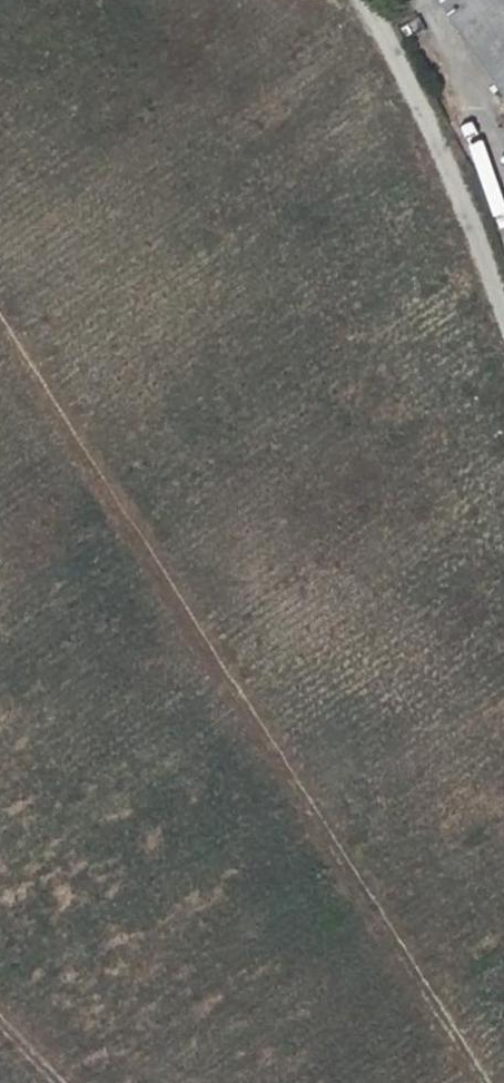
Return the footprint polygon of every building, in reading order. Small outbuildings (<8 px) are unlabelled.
[(443,4),(503,96),(503,0),(449,0),(443,4)]
